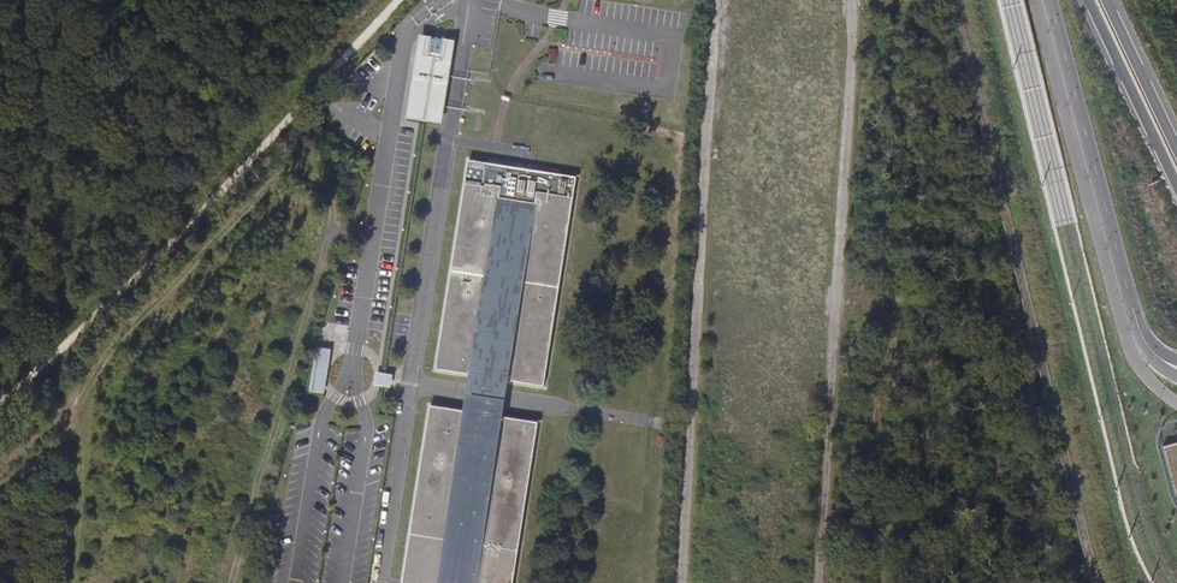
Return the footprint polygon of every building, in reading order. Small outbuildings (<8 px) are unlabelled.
[(419,34),(410,118),(447,122),(456,38),(419,34)] [(470,376),(509,382),(543,387),(577,178),(468,162),(436,371),(470,376)] [(314,391),(329,392),(331,347),(317,346),(314,391)] [(378,371),(376,383),(393,385),(394,373),(378,371)] [(507,399),(509,382),(470,376),(467,393),(507,399)] [(464,412),(504,418),(506,402),(467,396),(464,412)] [(464,412),(430,407),(402,582),(513,582),(538,424),(504,418),(464,412)] [(1163,447),(1176,497),(1176,443),(1163,447)]
